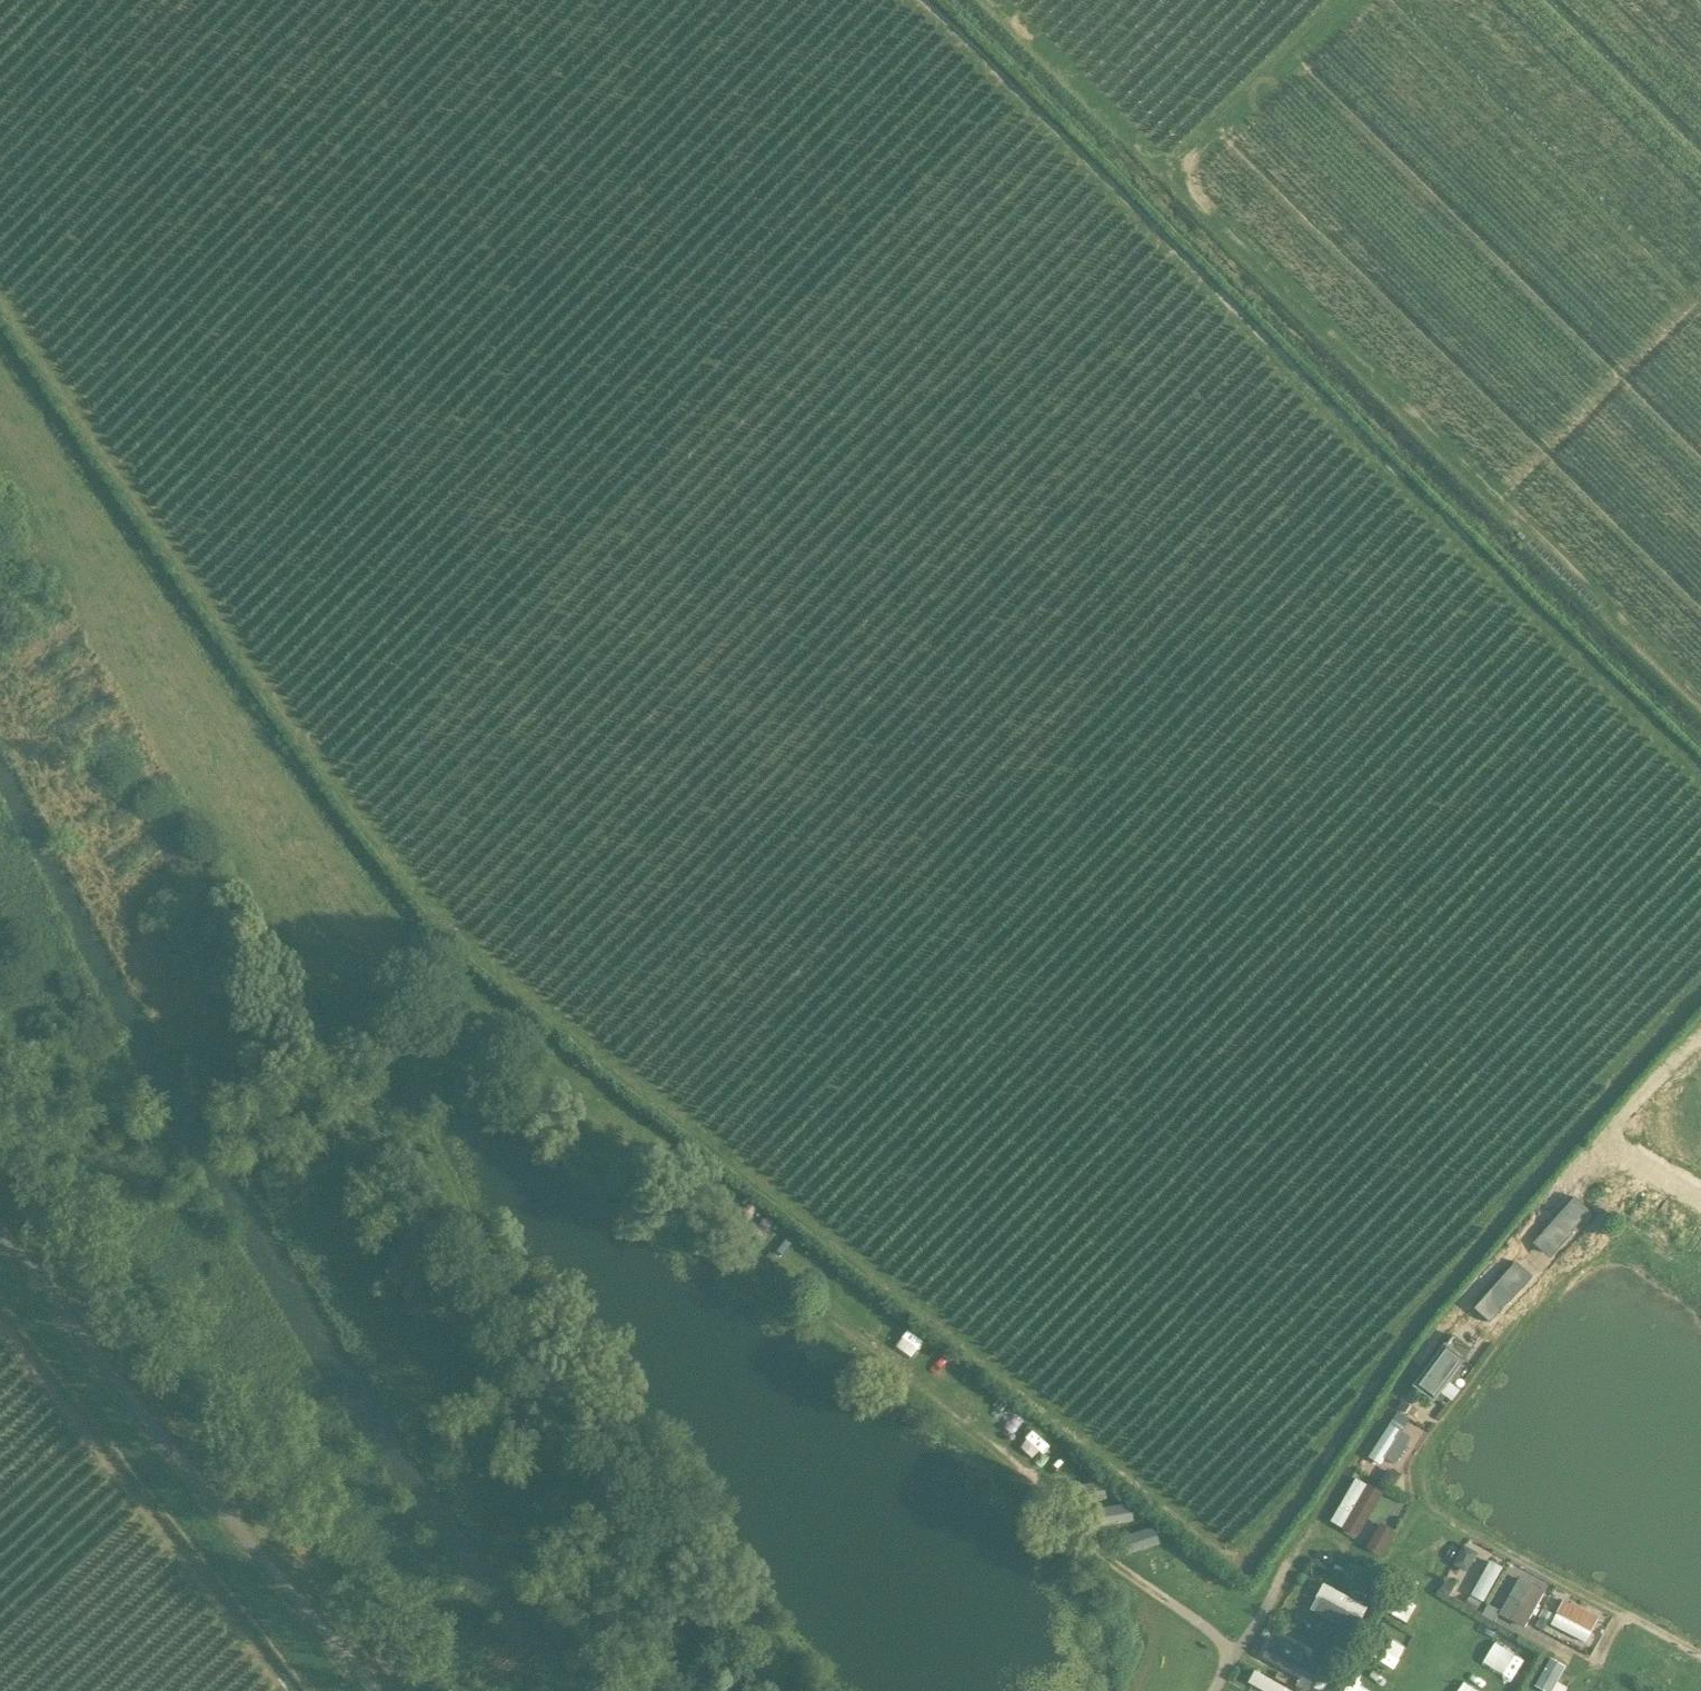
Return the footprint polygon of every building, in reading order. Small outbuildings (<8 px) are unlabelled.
[(1599,1183),(1558,1202),(1571,1231),(1612,1212),(1599,1183)] [(1504,1263),(1534,1288),(1564,1251),(1534,1227),(1504,1263)] [(1466,1315),(1502,1338),(1525,1301),(1489,1278),(1466,1315)] [(1432,1398),(1467,1361),(1448,1343),(1413,1381),(1432,1398)] [(939,1387),(955,1371),(942,1358),(926,1374),(939,1387)] [(1412,1435),(1403,1429),(1410,1418),(1397,1410),(1370,1454),(1392,1467),(1412,1435)] [(1330,1519),(1359,1536),(1385,1491),(1356,1475),(1330,1519)] [(1103,1528),(1133,1521),(1128,1501),(1098,1507),(1103,1528)] [(1365,1544),(1380,1554),(1397,1531),(1382,1520),(1365,1544)] [(1123,1554),(1159,1544),(1154,1525),(1118,1536),(1123,1554)] [(1472,1593),(1486,1599),(1502,1564),(1489,1558),(1472,1593)] [(1498,1613),(1525,1627),(1545,1589),(1519,1575),(1498,1613)] [(1355,1632),(1369,1605),(1324,1581),(1310,1609),(1355,1632)] [(1563,1598),(1549,1625),(1586,1643),(1600,1616),(1563,1598)] [(1312,1683),(1320,1667),(1269,1643),(1261,1659),(1312,1683)] [(1549,1656),(1537,1683),(1556,1690),(1567,1663),(1549,1656)] [(1266,1690),(1298,1690),(1255,1668),(1248,1682),(1266,1690)] [(1466,1677),(1455,1690),(1484,1690),(1466,1677)] [(1344,1690),(1372,1690),(1347,1682),(1344,1690)]
